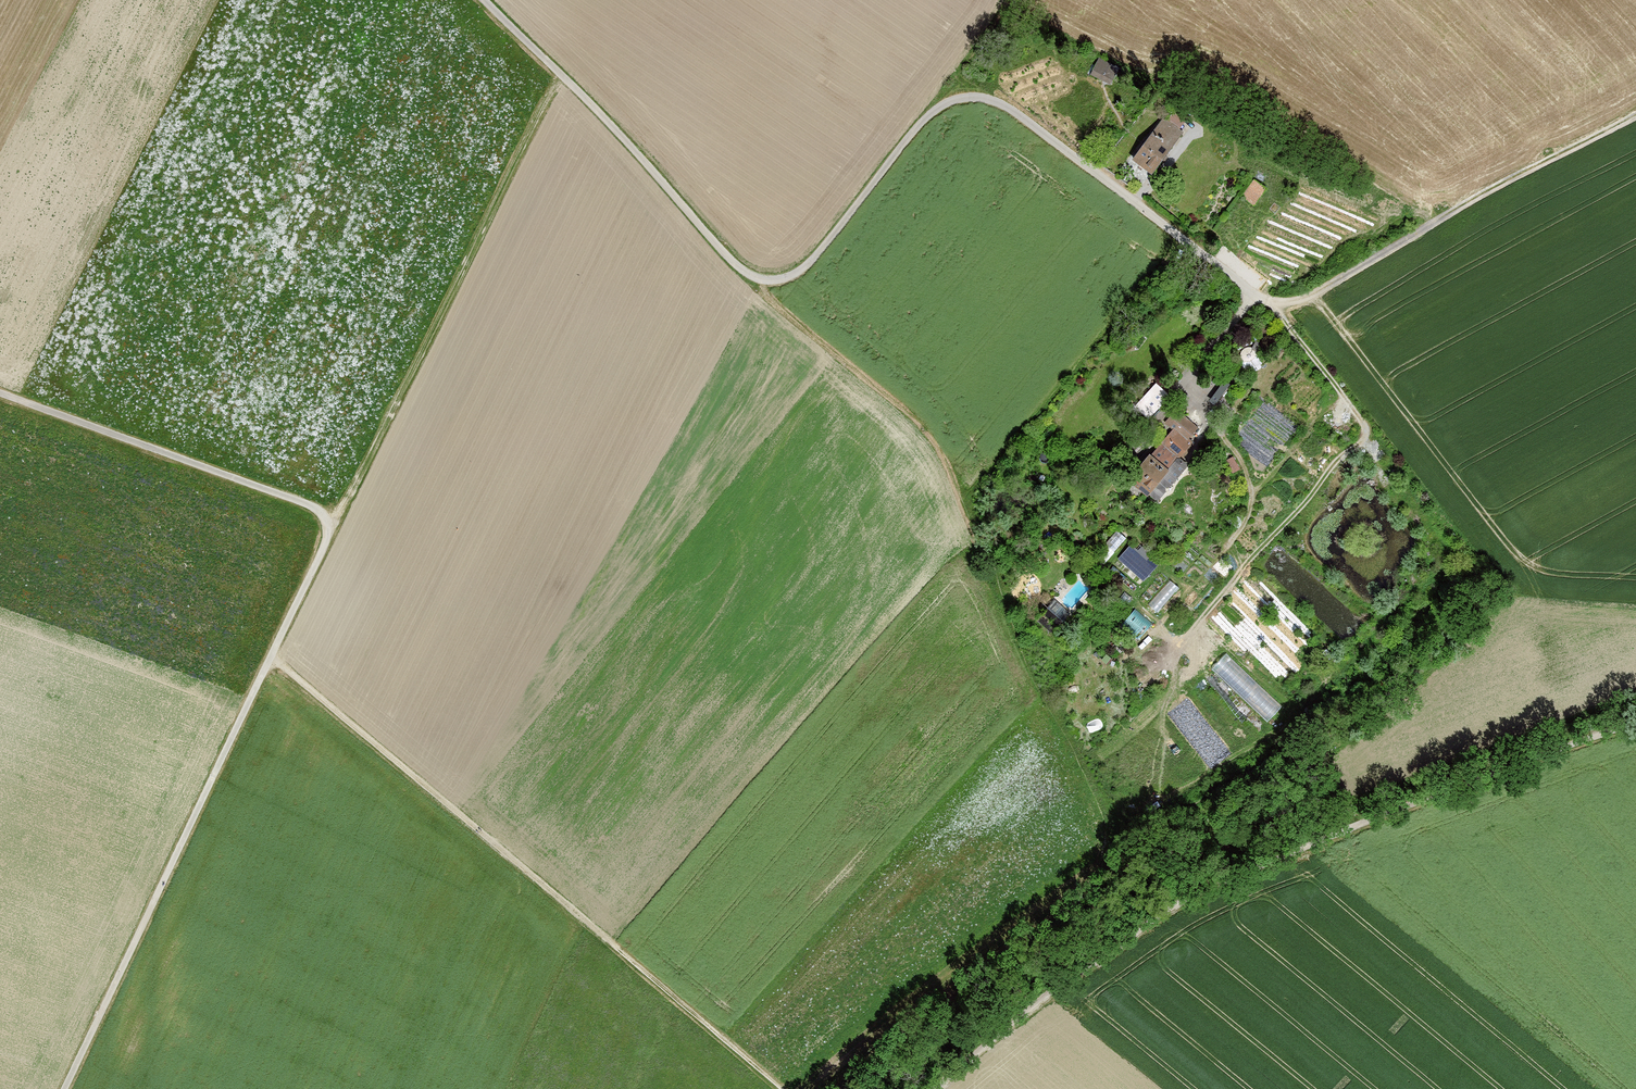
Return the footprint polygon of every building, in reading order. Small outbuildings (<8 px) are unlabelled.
[(1093,67),(1111,76),(1114,69),(1112,68),(1114,64),(1104,59),(1103,61),(1098,58),(1093,67)] [(1163,116),(1134,157),(1152,170),(1181,129),(1163,116)] [(1255,177),(1245,191),(1255,198),(1265,184),(1255,177)] [(1140,403),(1153,413),(1169,391),(1156,382),(1140,403)] [(1174,396),(1159,414),(1163,418),(1179,399),(1174,396)] [(1184,420),(1143,471),(1140,468),(1131,479),(1151,495),(1161,483),(1168,489),(1172,489),(1188,470),(1188,466),(1181,460),(1201,433),(1184,420)] [(1160,562),(1142,545),(1139,548),(1132,542),(1117,559),(1142,582),(1160,562)] [(1172,579),(1149,602),(1157,610),(1181,587),(1172,579)] [(1055,597),(1044,609),(1060,623),(1071,610),(1069,609),(1060,600),(1055,597)] [(1139,638),(1154,623),(1138,607),(1123,623),(1139,638)] [(1267,722),(1284,703),(1226,652),(1207,673),(1243,705),(1246,702),(1267,722)]
